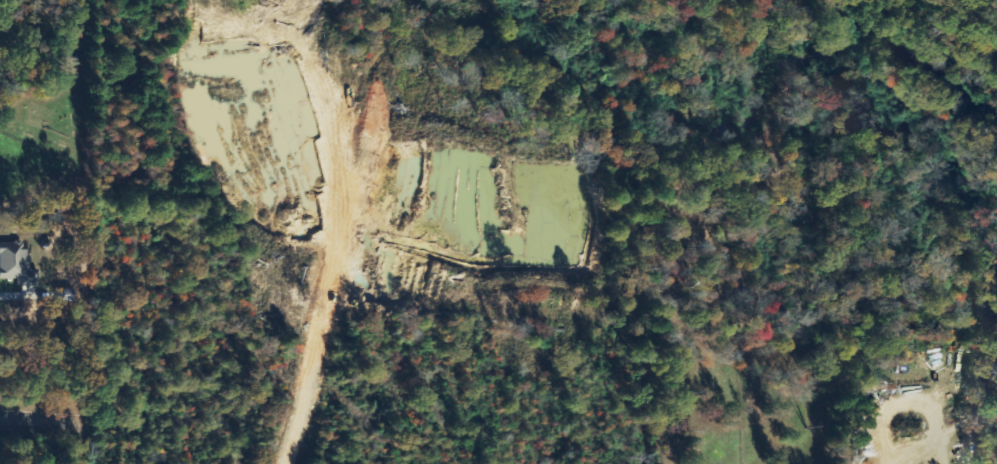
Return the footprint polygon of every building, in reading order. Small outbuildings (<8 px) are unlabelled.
[(19,278),(20,286),(40,285),(40,269),(31,270),(30,250),(24,250),(24,242),(0,243),(0,279),(19,278)]
